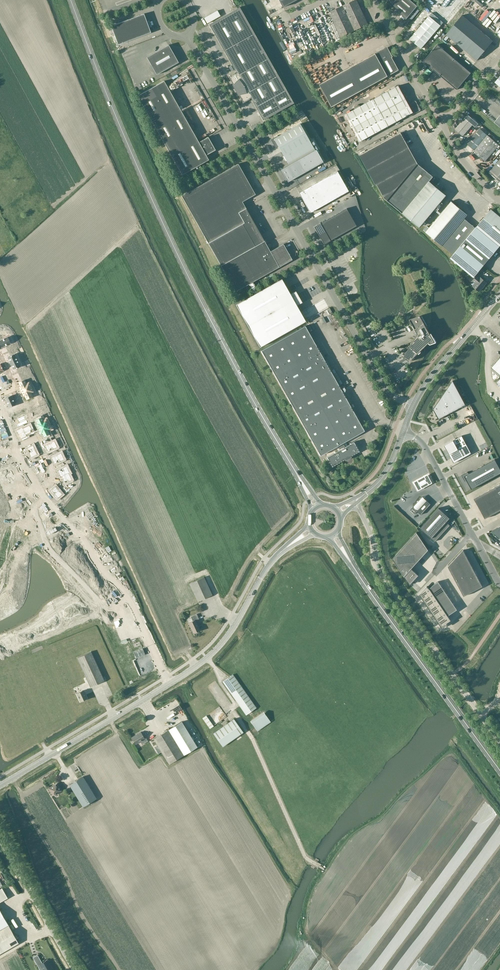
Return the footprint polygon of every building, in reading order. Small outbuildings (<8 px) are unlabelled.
[(349,19),(363,12),(357,0),(343,7),(349,19)] [(389,1),(391,2),(392,4),(393,4),(406,20),(417,6),(410,0),(387,0),(389,1)] [(428,5),(448,21),(465,0),(433,0),(428,5)] [(293,103),(239,7),(209,24),(236,73),(235,74),(234,73),(228,77),(229,77),(233,85),(235,87),(236,88),(237,90),(238,92),(238,94),(238,95),(239,95),(243,102),(243,103),(249,99),(250,98),(263,120),(293,103)] [(363,12),(349,19),(343,7),(330,13),(341,37),(368,25),(363,12)] [(144,14),(139,15),(139,16),(143,25),(147,23),(144,14)] [(139,16),(134,17),(138,27),(143,25),(139,16)] [(429,16),(409,39),(421,49),(441,26),(429,16)] [(493,41),(462,16),(446,35),(477,61),(493,41)] [(134,17),(130,19),(133,28),(138,27),(134,17)] [(130,19),(125,21),(129,30),(133,28),(130,19)] [(125,21),(120,23),(124,32),(129,30),(125,21)] [(120,23),(111,26),(114,35),(124,32),(120,23)] [(143,25),(138,27),(141,36),(146,34),(151,32),(147,23),(143,25)] [(138,27),(133,28),(137,38),(141,36),(138,27)] [(133,28),(129,30),(132,39),(137,38),(133,28)] [(129,30),(124,32),(127,41),(132,39),(129,30)] [(124,32),(114,35),(118,45),(127,41),(124,32)] [(168,45),(147,57),(156,75),(178,62),(168,45)] [(457,90),(464,82),(471,73),(455,59),(455,58),(454,59),(438,45),(423,62),(430,67),(429,68),(433,71),(433,70),(440,76),(457,90)] [(392,56),(388,49),(387,48),(320,85),(332,107),(399,70),(392,58),(393,57),(392,55),(392,56)] [(488,63),(491,58),(489,56),(481,67),(483,69),(487,62),(488,63)] [(198,142),(164,81),(137,96),(182,175),(208,160),(206,155),(215,150),(208,137),(198,142)] [(345,114),(360,141),(408,115),(408,116),(410,117),(412,115),(418,112),(420,111),(421,110),(420,108),(419,106),(418,104),(417,103),(416,101),(415,101),(412,102),(409,104),(399,86),(345,114)] [(463,136),(473,125),(465,118),(455,130),(463,136)] [(300,124),(278,136),(272,140),(276,147),(278,145),(283,154),(288,165),(314,150),(300,124)] [(499,145),(480,129),(467,144),(475,151),(473,152),(485,162),(499,145)] [(401,133),(360,155),(376,185),(377,184),(385,198),(387,201),(418,164),(401,133)] [(289,165),(281,170),(288,182),(323,162),(316,150),(315,150),(314,150),(288,165),(289,165)] [(489,173),(499,183),(499,160),(489,173)] [(238,164),(181,196),(235,291),(248,284),(254,294),(236,304),(259,347),(305,321),(296,305),(302,302),(296,291),(290,294),(281,279),(258,292),(253,282),(267,274),(279,267),(292,260),(283,244),(270,251),(264,241),(242,202),(255,194),(238,164)] [(418,164),(387,201),(419,227),(430,215),(432,216),(438,210),(438,211),(443,204),(441,202),(446,196),(429,182),(433,177),(418,164)] [(343,181),(337,171),(332,174),(337,184),(343,181)] [(337,184),(332,174),(327,177),(332,187),(337,184)] [(332,187),(327,177),(321,180),(327,190),(332,187)] [(327,190),(321,180),(316,183),(322,193),(327,190)] [(348,191),(343,181),(337,184),(343,194),(348,191)] [(322,193),(316,183),(311,186),(315,192),(316,196),(322,193)] [(343,194),(337,184),(332,187),(338,197),(343,194)] [(311,186),(299,193),(302,199),(315,192),(311,186)] [(338,197),(332,187),(327,190),(333,200),(338,197)] [(333,200),(327,190),(322,193),(327,203),(333,200)] [(315,192),(302,199),(306,206),(318,199),(316,196),(315,192)] [(327,203),(322,193),(316,196),(319,200),(322,206),(327,203)] [(318,199),(306,206),(310,213),(311,212),(322,206),(318,199)] [(499,247),(499,246),(499,217),(491,209),(476,228),(464,219),(467,215),(451,202),(426,232),(442,246),(442,245),(453,255),(451,258),(474,278),(499,247)] [(346,208),(313,226),(323,244),(356,226),(346,208)] [(473,286),(479,291),(487,282),(480,277),(480,278),(477,275),(473,281),(475,283),(473,286)] [(412,318),(409,319),(417,333),(410,346),(410,345),(403,354),(405,355),(403,358),(409,361),(424,347),(430,341),(431,343),(435,341),(420,316),(412,318)] [(332,466),(340,462),(344,459),(345,461),(351,457),(351,456),(359,451),(353,442),(345,447),(343,443),(364,431),(305,326),(261,351),(320,455),(337,445),(340,449),(327,457),(332,466)] [(0,341),(0,344),(2,347),(10,343),(7,337),(0,341)] [(14,354),(8,357),(11,363),(17,360),(14,354)] [(491,367),(493,369),(499,375),(499,357),(491,367)] [(17,360),(11,363),(13,369),(20,366),(17,360)] [(24,380),(19,382),(21,386),(20,387),(21,390),(22,392),(24,396),(25,395),(27,399),(32,396),(30,393),(33,391),(29,382),(26,384),(24,380)] [(453,381),(433,409),(434,410),(439,418),(438,418),(438,419),(466,405),(453,381)] [(11,396),(5,398),(9,407),(15,404),(11,396)] [(42,417),(36,420),(38,424),(37,424),(41,433),(42,433),(44,437),(49,434),(48,430),(50,429),(46,420),(43,421),(42,417)] [(30,425),(23,428),(26,435),(33,432),(30,425)] [(22,427),(16,430),(20,439),(26,436),(26,435),(23,428),(22,427)] [(462,436),(444,445),(454,463),(471,453),(462,436)] [(54,441),(45,446),(48,452),(57,447),(54,441)] [(33,446),(27,448),(31,457),(37,454),(33,446)] [(61,453),(52,458),(55,464),(64,459),(61,453)] [(462,475),(465,481),(467,480),(471,489),(499,473),(499,469),(495,459),(469,473),(468,472),(462,475)] [(67,466),(58,471),(61,477),(62,476),(68,473),(70,472),(67,466)] [(68,473),(62,476),(65,483),(72,480),(68,473)] [(428,473),(414,482),(419,491),(434,483),(428,473)] [(8,479),(2,482),(6,491),(12,488),(8,479)] [(474,499),(485,519),(499,510),(499,484),(474,499)] [(55,486),(50,491),(57,499),(62,494),(55,486)] [(18,496),(9,502),(13,507),(22,501),(18,496)] [(422,497),(413,507),(417,511),(427,500),(422,497)] [(417,511),(413,507),(410,510),(415,514),(416,512),(420,516),(431,504),(427,500),(417,511)] [(28,508),(23,516),(29,520),(34,513),(28,508)] [(439,508),(420,528),(432,538),(449,519),(447,516),(446,515),(446,514),(439,508)] [(0,523),(0,524),(6,527),(10,519),(4,515),(0,523)] [(20,523),(17,529),(26,533),(29,527),(20,523)] [(492,531),(499,538),(499,526),(492,531)] [(417,532),(392,560),(409,586),(417,578),(411,569),(429,550),(417,532)] [(14,537),(12,543),(22,546),(24,540),(14,537)] [(463,550),(448,566),(464,596),(483,586),(463,550)] [(204,577),(189,583),(197,602),(212,595),(204,577)] [(8,580),(7,587),(17,588),(17,582),(8,580)] [(433,582),(415,597),(442,627),(459,612),(433,582)] [(7,593),(3,599),(11,605),(15,599),(7,593)] [(192,621),(189,622),(193,633),(194,633),(196,632),(200,630),(196,621),(199,620),(197,614),(191,617),(192,621)] [(143,648),(134,652),(136,658),(145,654),(143,648)] [(91,651),(77,658),(90,687),(104,681),(91,651)] [(233,675),(223,682),(246,714),(256,708),(233,675)] [(76,693),(80,701),(87,698),(83,690),(76,693)] [(263,712),(250,721),(257,731),(270,722),(263,712)] [(206,716),(202,719),(209,729),(213,726),(206,716)] [(243,732),(234,719),(213,733),(222,746),(243,732)] [(196,747),(181,722),(154,739),(169,764),(196,747)] [(136,744),(140,741),(142,745),(148,741),(146,738),(144,738),(141,732),(131,738),(136,744)] [(83,807),(96,798),(83,776),(69,785),(83,807)] [(56,794),(61,791),(57,783),(49,788),(53,795),(55,794),(56,794)] [(18,943),(0,911),(0,953),(18,943)] [(33,957),(39,968),(41,967),(43,969),(53,969),(47,960),(42,963),(38,955),(33,957)]
